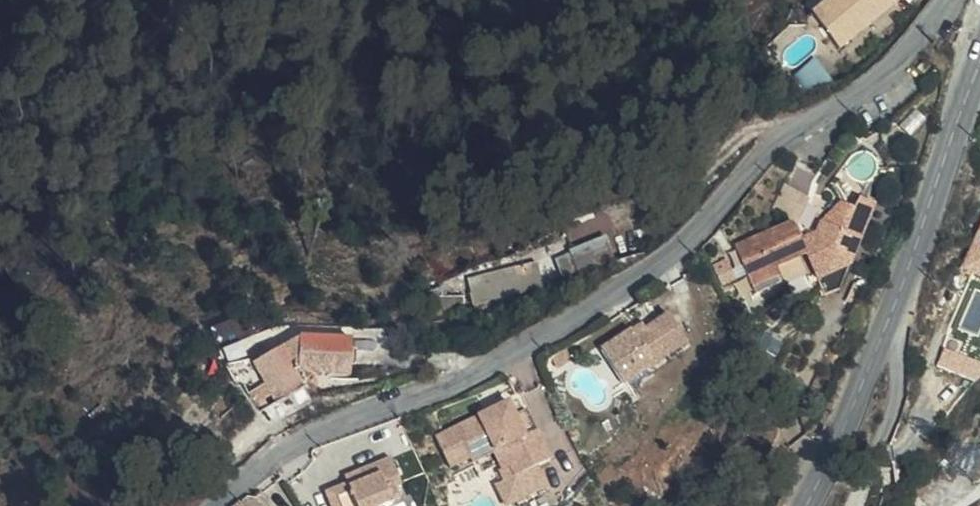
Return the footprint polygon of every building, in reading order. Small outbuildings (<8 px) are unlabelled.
[(816,12),(843,47),(880,20),(877,15),(897,0),(831,0),(816,12)] [(931,67),(926,61),(920,68),(925,73),(931,67)] [(797,220),(738,244),(758,292),(784,281),(776,264),(810,249),(797,220)] [(561,247),(492,267),(501,293),(570,273),(561,247)] [(810,249),(776,264),(784,281),(817,267),(810,249)] [(673,314),(650,328),(638,336),(633,328),(604,347),(627,383),(691,343),(673,314)] [(638,336),(650,328),(646,321),(633,328),(638,336)] [(284,345),(256,361),(280,402),(307,388),(305,383),(317,374),(354,375),(357,342),(302,342),(302,358),(293,362),(287,351),(284,345)] [(302,358),(302,342),(287,351),(293,362),(302,358)] [(948,346),(941,363),(977,380),(979,377),(979,360),(948,346)] [(476,456),(472,447),(495,436),(503,438),(512,460),(505,464),(501,466),(506,476),(498,480),(510,505),(517,505),(556,488),(546,467),(559,461),(540,424),(529,429),(520,412),(513,397),(435,434),(451,468),(476,456)] [(531,407),(520,412),(529,429),(540,424),(531,407)] [(472,447),(476,456),(476,458),(498,448),(505,464),(512,460),(503,438),(495,436),(472,447)] [(362,470),(367,480),(351,487),(349,482),(328,490),(335,505),(377,505),(402,496),(397,485),(404,482),(393,457),(362,470)] [(483,473),(478,462),(458,472),(463,483),(483,473)] [(367,480),(362,470),(347,477),(349,482),(351,487),(367,480)]
